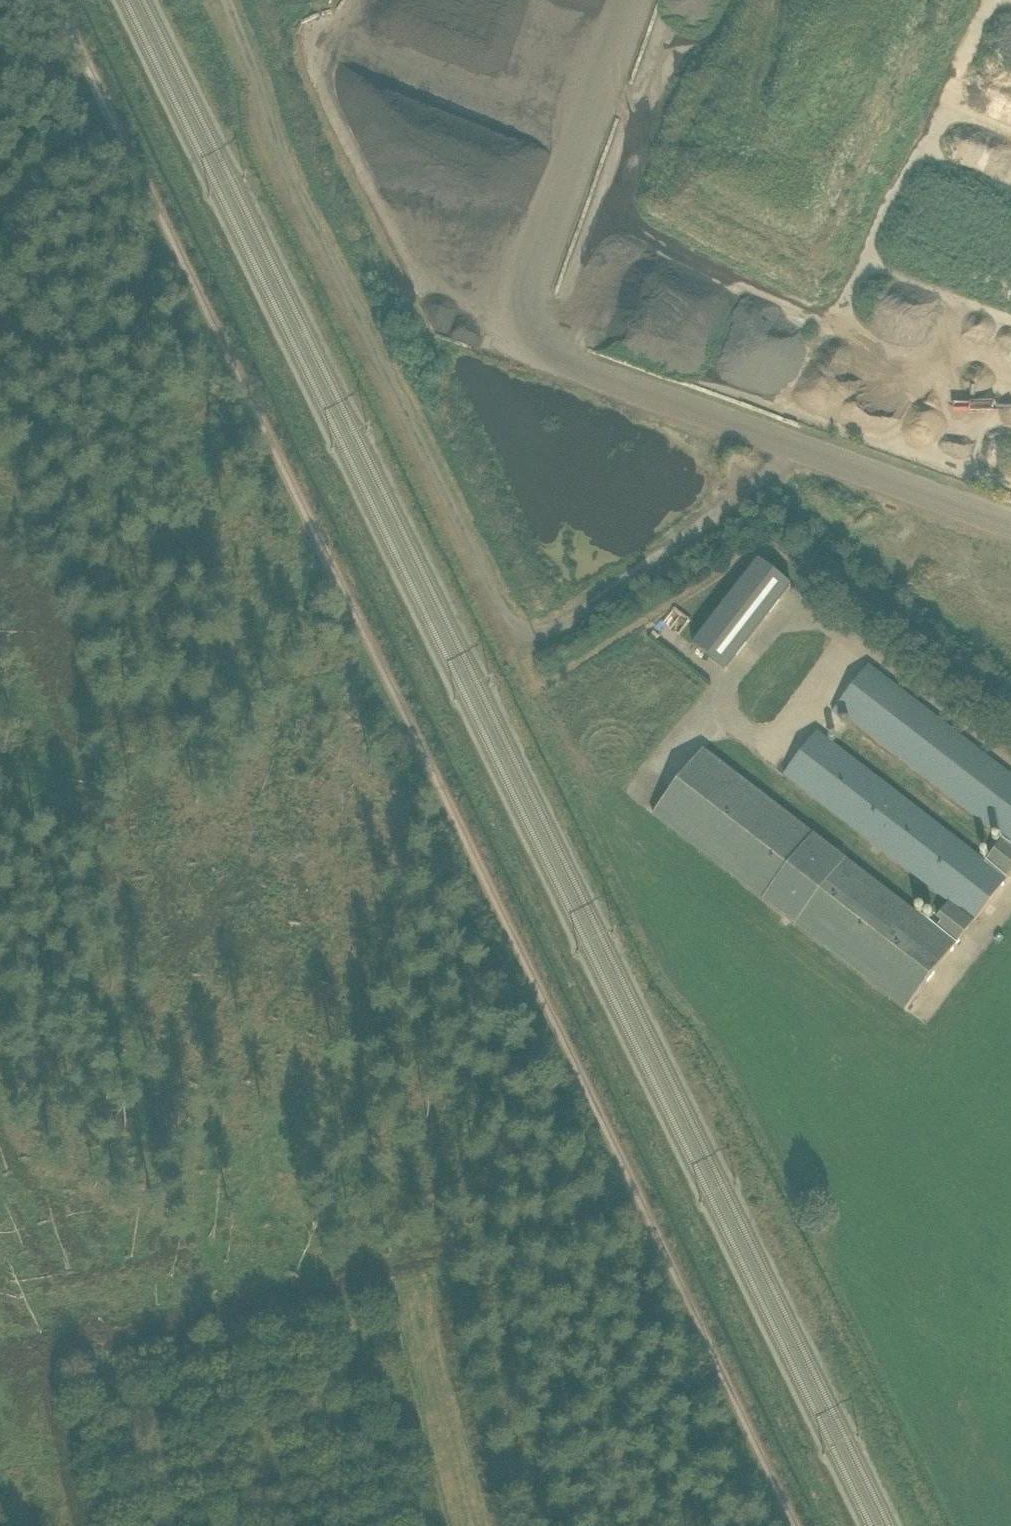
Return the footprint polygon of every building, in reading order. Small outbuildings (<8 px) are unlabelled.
[(725,670),(792,585),(760,560),(693,646),(725,670)] [(868,666),(833,712),(842,719),(846,715),(1010,842),(1010,776),(868,666)] [(704,748),(652,815),(906,1010),(1010,873),(1010,845),(993,868),(816,733),(785,774),(950,901),(937,918),(941,922),(937,928),(704,748)]
